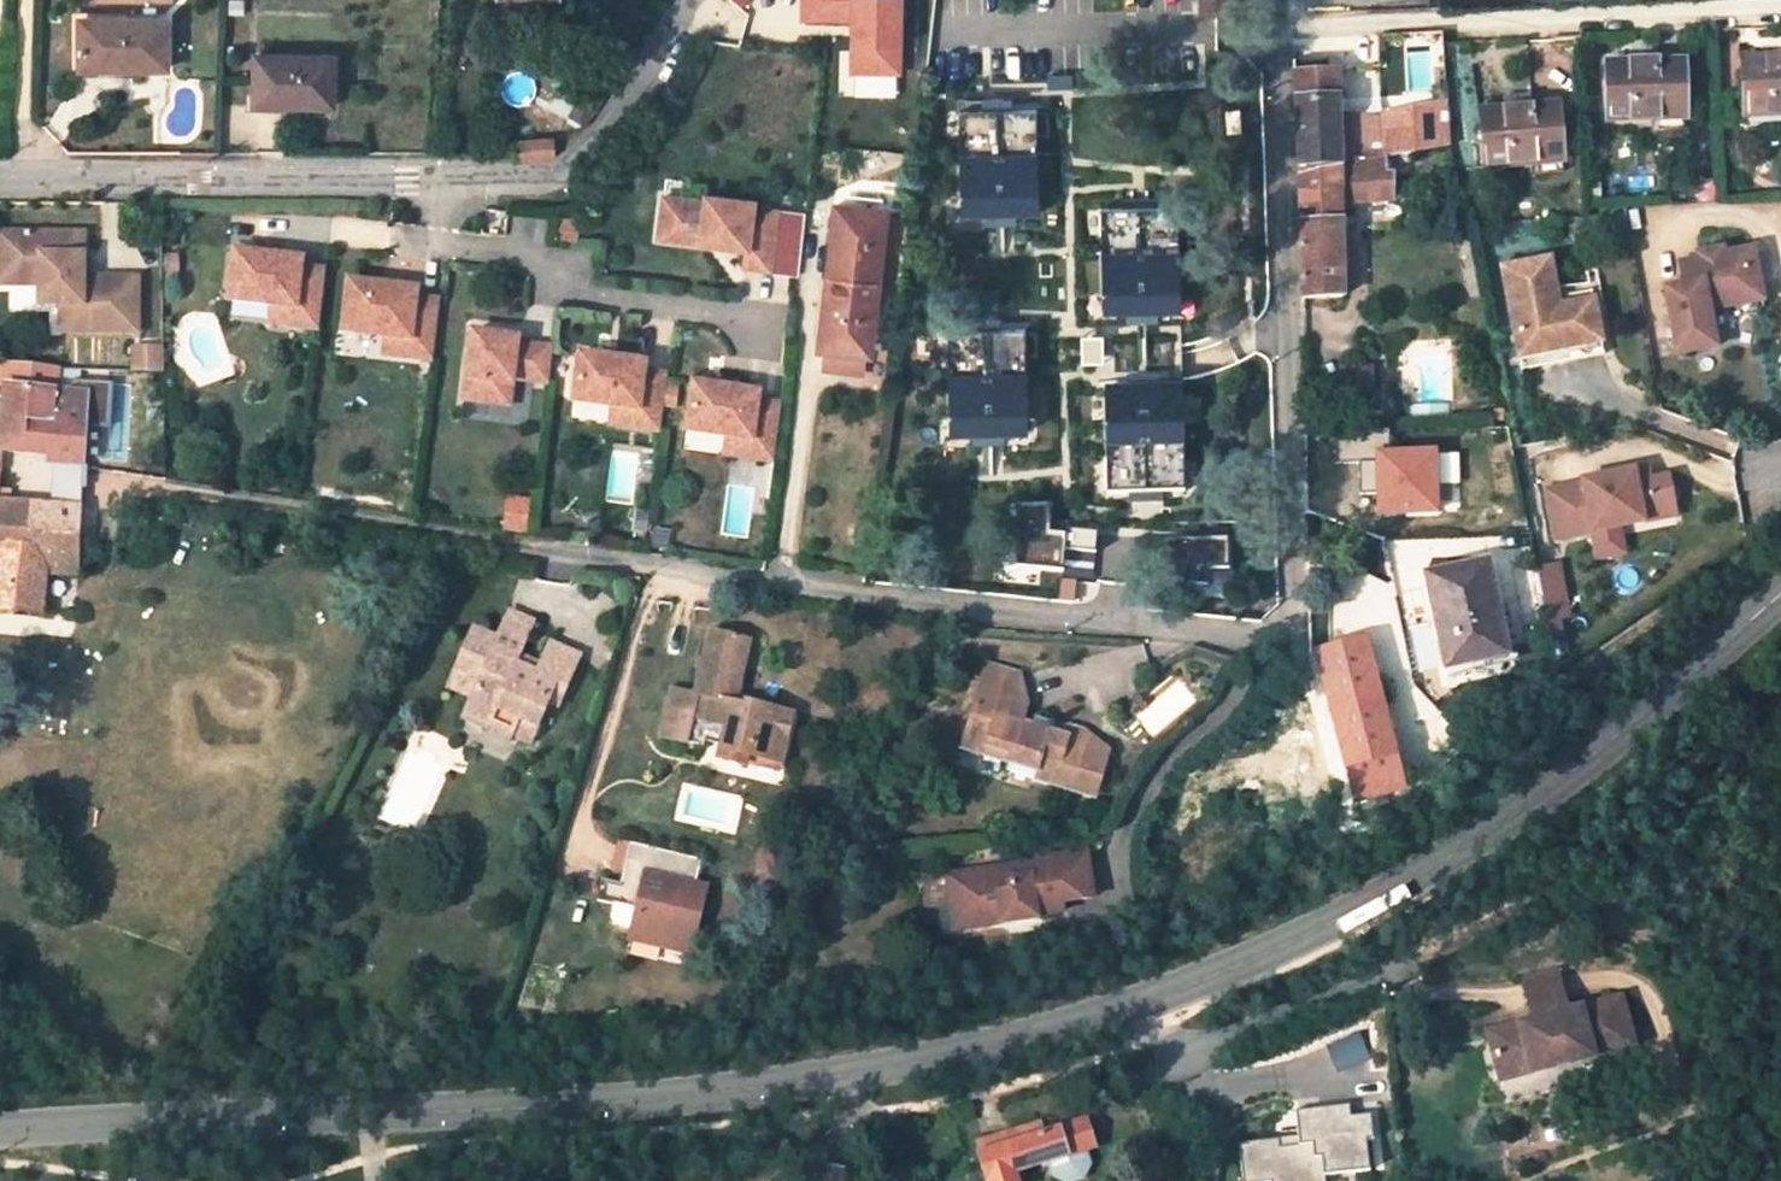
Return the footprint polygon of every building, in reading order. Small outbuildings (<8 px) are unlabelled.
[(799,22),(845,22),(845,73),(901,73),(901,0),(799,0),(799,22)] [(167,70),(167,22),(82,22),(81,62),(120,62),(120,70),(167,70)] [(1375,35),(1379,119),(1340,121),(1337,58),(1292,60),(1297,178),(1383,161),(1383,157),(1447,147),(1447,145),(1443,83),(1441,32),(1375,35)] [(333,109),(335,57),(255,55),(253,106),(333,109)] [(1744,58),(1744,116),(1780,114),(1780,65),(1779,65),(1772,58),(1744,58)] [(1632,62),(1608,63),(1608,121),(1657,119),(1657,115),(1683,114),(1683,61),(1657,61),(1657,68),(1643,69),(1632,62)] [(1571,64),(1564,64),(1565,82),(1572,82),(1571,64)] [(1447,145),(1467,145),(1462,82),(1443,83),(1447,145)] [(586,90),(570,117),(587,128),(604,100),(586,90)] [(1532,107),(1531,94),(1502,96),(1502,109),(1516,115),(1529,115),(1529,107),(1532,107)] [(1008,222),(1008,213),(1042,213),(1040,108),(1007,108),(1006,97),(996,98),(996,108),(962,109),(964,214),(997,213),(998,222),(1008,222)] [(1560,158),(1556,105),(1532,107),(1529,107),(1529,115),(1516,115),(1502,109),(1481,110),(1486,167),(1534,164),(1534,158),(1560,158)] [(1242,110),(1229,110),(1230,133),(1243,133),(1242,110)] [(553,141),(515,143),(516,154),(517,161),(555,157),(553,141)] [(1404,198),(1389,199),(1383,161),(1297,178),(1301,299),(1341,296),(1341,225),(1406,223),(1404,198)] [(659,195),(654,237),(698,242),(698,238),(711,239),(711,243),(744,247),(742,265),(767,268),(774,208),(750,206),(751,199),(703,194),(702,200),(659,195)] [(1600,210),(1599,194),(1584,194),(1585,210),(1600,210)] [(821,350),(871,357),(888,211),(836,206),(831,255),(837,256),(832,304),(826,304),(821,350)] [(1180,206),(1104,207),(1105,312),(1138,311),(1138,322),(1150,322),(1150,311),(1182,311),(1180,206)] [(12,285),(12,233),(0,233),(0,285),(12,285)] [(12,233),(12,285),(41,285),(41,305),(62,305),(62,332),(139,332),(139,278),(85,278),(85,274),(72,274),(72,263),(85,263),(85,233),(12,233)] [(235,249),(230,299),(273,304),(297,307),(295,325),(320,328),(327,268),(303,266),(304,256),(235,249)] [(1693,259),(1695,268),(1677,271),(1679,283),(1661,286),(1673,351),(1710,345),(1704,309),(1716,306),(1714,293),(1746,287),(1739,251),(1720,255),(1719,250),(1694,254),(1692,254),(1693,259)] [(1747,250),(1739,251),(1746,287),(1714,293),(1716,306),(1756,300),(1747,250)] [(1693,259),(1675,263),(1677,271),(1695,268),(1693,259)] [(72,263),(72,274),(85,274),(85,263),(72,263)] [(1500,272),(1517,361),(1582,348),(1574,307),(1557,310),(1555,301),(1547,263),(1500,272)] [(350,279),(345,330),(389,335),(412,338),(410,356),(434,359),(441,299),(417,296),(418,287),(350,279)] [(1517,361),(1520,373),(1601,357),(1589,294),(1555,301),(1557,310),(1574,307),(1582,348),(1517,361)] [(271,322),(295,325),(297,307),(273,304),(271,322)] [(982,328),(949,329),(952,433),(984,432),(984,442),(995,442),(995,432),(1029,431),(1027,327),(993,328),(993,317),(982,317),(982,328)] [(515,371),(551,375),(554,345),(518,341),(519,335),(474,330),(467,386),(512,391),(515,371)] [(387,353),(410,356),(412,338),(389,335),(387,353)] [(1104,336),(1092,336),(1092,353),(1104,353),(1104,336)] [(581,351),(575,398),(616,403),(639,407),(637,425),(662,428),(669,371),(645,368),(646,359),(581,351)] [(0,444),(0,445),(0,451),(84,458),(88,394),(59,391),(61,369),(8,364),(0,444)] [(1139,388),(1106,388),(1106,494),(1184,493),(1184,388),(1150,388),(1150,378),(1139,378),(1139,388)] [(692,381),(686,429),(727,434),(751,437),(748,455),(773,458),(780,401),(757,398),(758,389),(692,381)] [(613,422),(637,425),(639,407),(616,403),(613,422)] [(724,452),(748,455),(751,437),(727,434),(724,452)] [(1372,517),(1437,517),(1437,449),(1372,450),(1372,517)] [(83,465),(56,464),(53,506),(80,507),(82,489),(83,467),(83,465)] [(1617,525),(1672,515),(1665,478),(1647,481),(1644,468),(1581,479),(1582,483),(1544,491),(1554,538),(1590,531),(1596,557),(1621,552),(1617,525)] [(43,612),(45,574),(76,576),(79,549),(79,545),(80,507),(53,506),(35,505),(11,503),(11,493),(6,492),(0,492),(0,608),(43,612)] [(532,498),(509,494),(503,531),(527,534),(532,498)] [(1050,503),(1015,504),(1016,566),(1063,571),(1067,533),(1051,532),(1050,503)] [(1228,570),(1227,540),(1165,540),(1161,582),(1207,586),(1209,570),(1228,570)] [(1504,654),(1486,562),(1426,573),(1443,665),(1504,654)] [(1554,566),(1534,570),(1539,596),(1548,639),(1558,637),(1555,618),(1564,617),(1559,592),(1554,566)] [(498,638),(473,627),(453,673),(476,683),(471,695),(465,709),(488,719),(493,705),(516,715),(509,733),(530,742),(547,701),(558,706),(566,686),(536,673),(516,664),(520,654),(533,622),(510,612),(498,638)] [(697,696),(733,704),(747,644),(710,636),(697,696)] [(1397,757),(1365,639),(1315,652),(1345,770),(1397,757)] [(536,673),(566,686),(579,655),(549,643),(540,663),(536,673)] [(536,673),(540,663),(520,654),(516,664),(536,673)] [(983,751),(1007,759),(1005,769),(1048,782),(1051,772),(1073,779),(1093,786),(1104,752),(1084,745),(1079,727),(1066,723),(1046,727),(1045,722),(1033,719),(1032,723),(1018,719),(1023,705),(1015,673),(984,664),(963,729),(987,737),(983,751)] [(476,683),(453,673),(447,685),(471,695),(476,683)] [(671,690),(667,707),(692,713),(697,696),(671,690)] [(660,738),(704,746),(705,743),(722,746),(720,760),(746,765),(748,754),(780,762),(790,716),(746,707),(744,709),(732,706),(733,704),(697,696),(692,713),(667,707),(660,738)] [(484,727),(506,737),(509,733),(516,715),(493,705),(488,719),(484,727)] [(484,727),(488,719),(465,709),(461,717),(484,727)] [(959,743),(983,751),(987,737),(963,729),(959,743)] [(777,773),(780,762),(748,754),(746,765),(777,773)] [(1073,779),(1051,772),(1048,782),(1090,795),(1093,786),(1073,779)] [(627,841),(615,887),(621,888),(627,868),(639,871),(646,846),(627,841)] [(697,859),(646,846),(639,871),(627,868),(621,888),(615,887),(596,882),(591,903),(608,908),(606,917),(609,923),(626,927),(624,938),(660,947),(662,937),(687,944),(702,887),(691,884),(697,859)] [(959,900),(963,928),(1003,922),(1002,910),(1013,909),(1015,921),(1036,918),(1036,915),(1062,911),(1061,902),(1092,897),(1085,851),(1039,858),(1039,862),(965,872),(969,899),(959,900)] [(954,930),(963,928),(959,900),(969,899),(965,872),(946,875),(954,930)] [(662,937),(660,947),(685,953),(687,944),(662,937)] [(1555,970),(1522,978),(1531,1014),(1564,1006),(1555,970)] [(1506,1103),(1639,1068),(1621,997),(1565,1011),(1564,1006),(1531,1014),(1532,1020),(1488,1032),(1506,1103)] [(1244,1180),(1327,1180),(1326,1175),(1371,1171),(1367,1140),(1374,1139),(1372,1114),(1352,1116),(1351,1104),(1297,1110),(1300,1136),(1240,1142),(1244,1180)] [(1002,1148),(1011,1173),(1046,1162),(1086,1150),(1094,1147),(1086,1121),(1044,1135),(1040,1123),(1018,1130),(1022,1141),(1002,1148)] [(1018,1130),(976,1143),(980,1155),(1002,1148),(1022,1141),(1018,1130)] [(1011,1173),(1002,1148),(980,1155),(989,1180),(1017,1180),(1016,1179),(1013,1180),(1011,1173)] [(1048,1169),(1051,1179),(1056,1180),(1084,1180),(1092,1168),(1086,1150),(1046,1162),(1048,1169)] [(1046,1162),(1011,1173),(1013,1180),(1016,1179),(1048,1169),(1046,1162)]
